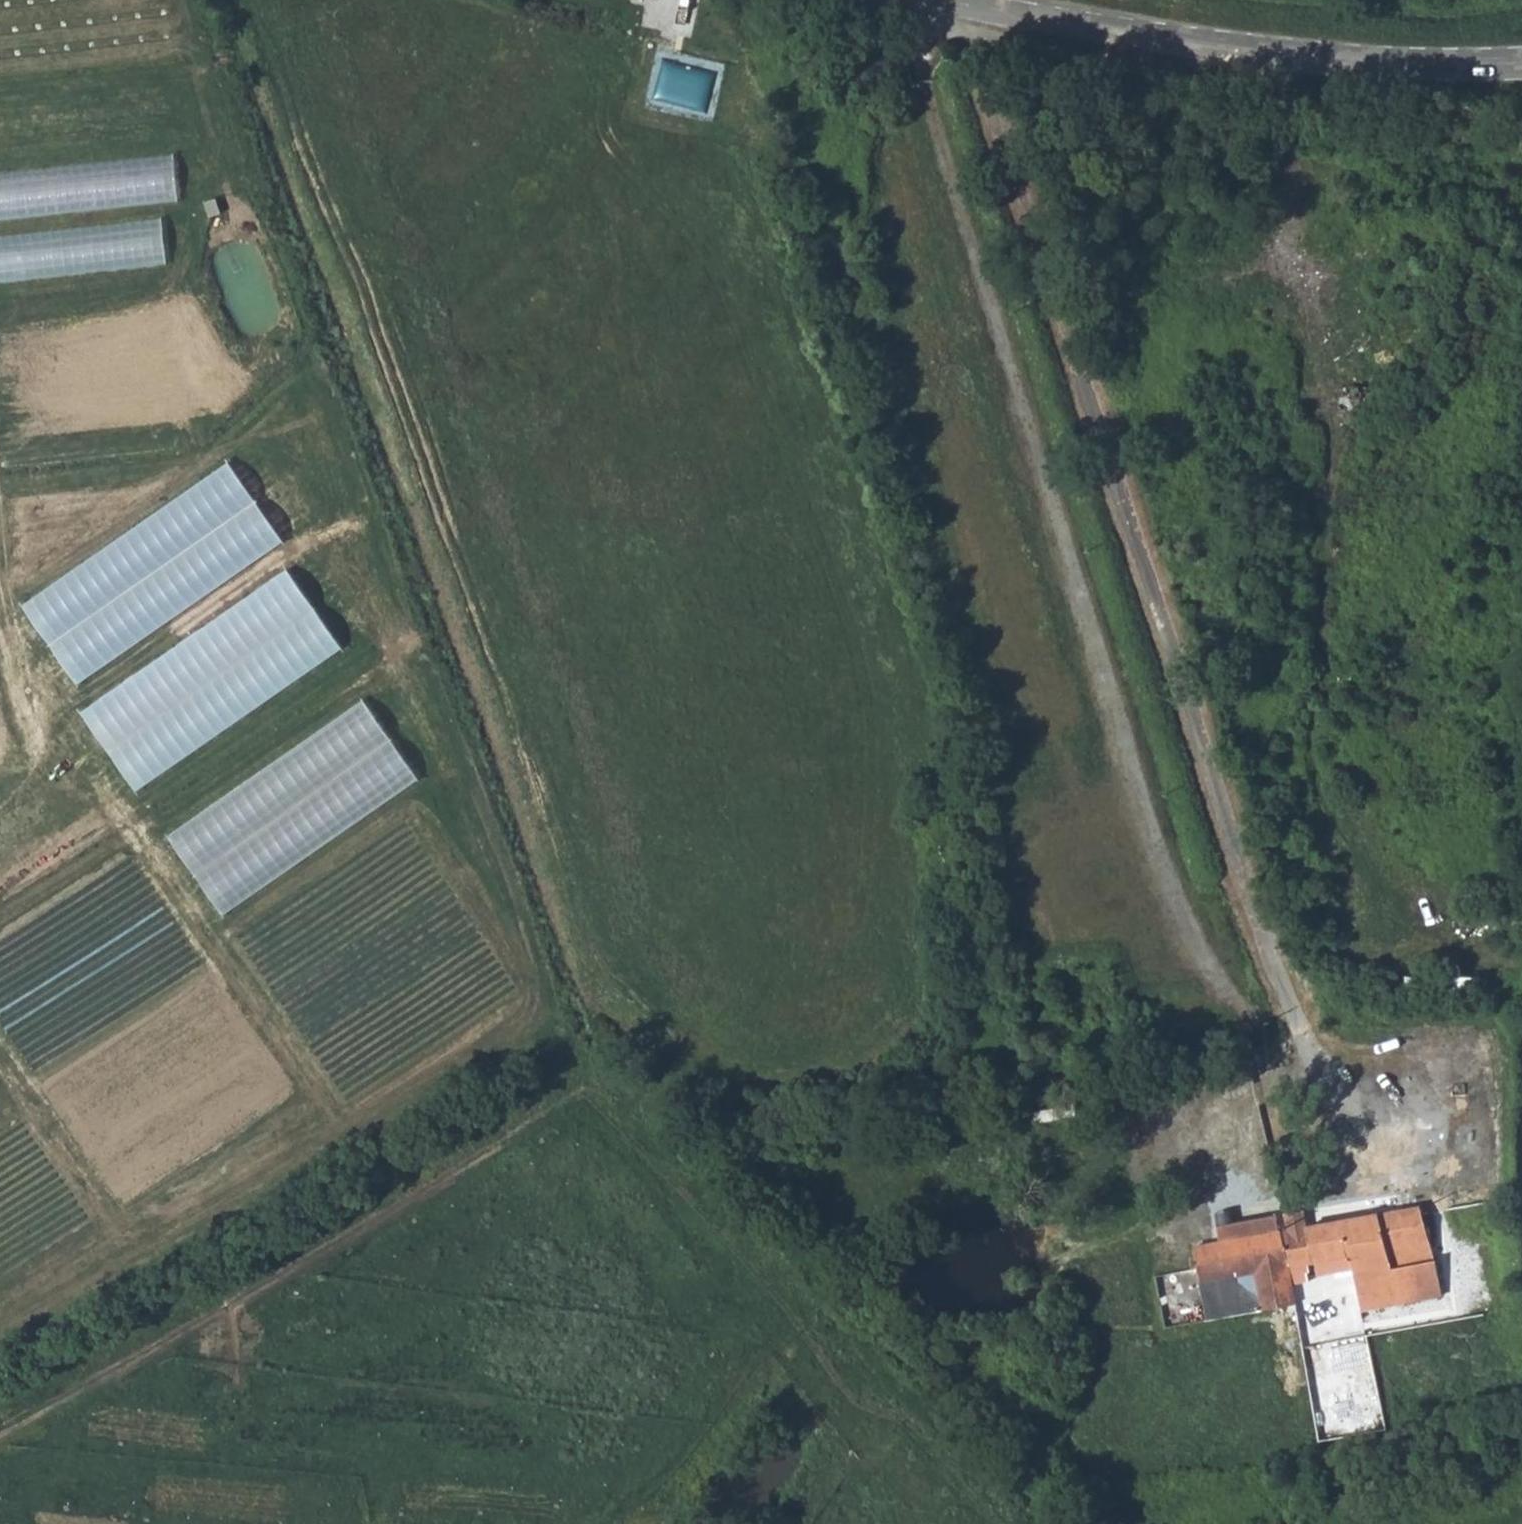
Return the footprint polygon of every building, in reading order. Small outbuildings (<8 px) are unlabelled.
[(180,200),(176,153),(0,169),(0,217),(180,200)] [(201,205),(206,220),(216,216),(211,201),(201,205)] [(167,264),(164,218),(0,230),(0,277),(167,264)] [(136,788),(346,650),(292,568),(82,706),(136,788)] [(368,699),(168,828),(221,911),(422,781),(368,699)] [(1408,987),(1475,990),(1475,975),(1409,972),(1408,987)] [(1421,1208),(1193,1249),(1206,1322),(1294,1307),(1286,1268),(1348,1256),(1357,1300),(1393,1293),(1387,1269),(1431,1260),(1421,1208)] [(1431,1260),(1387,1269),(1393,1293),(1435,1284),(1431,1260)]
